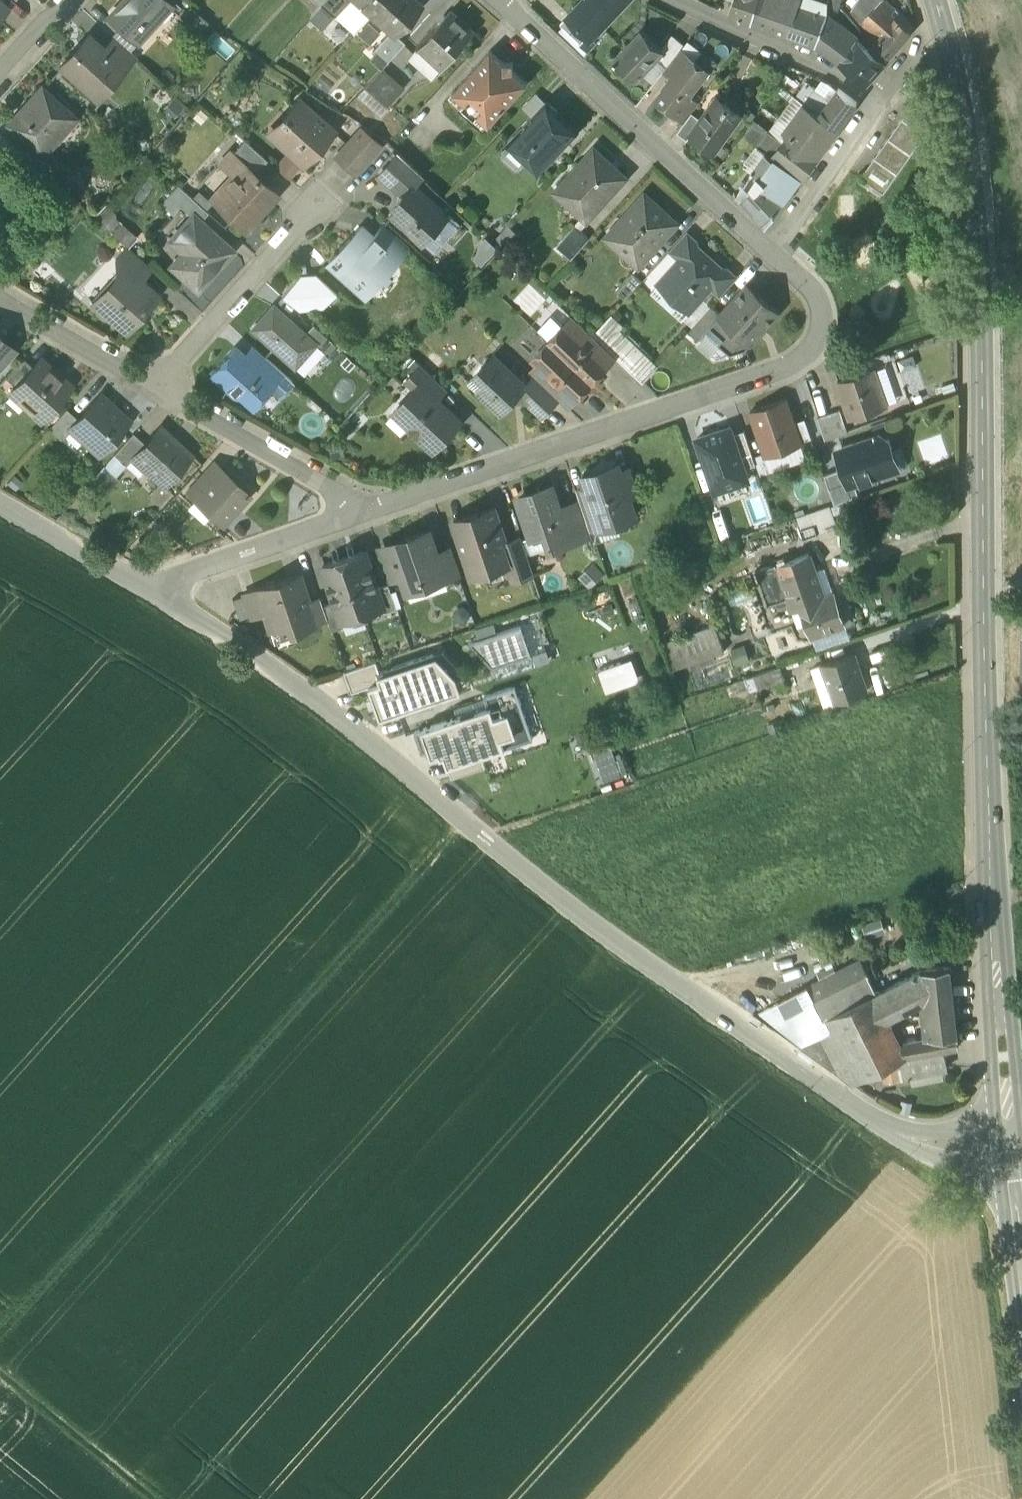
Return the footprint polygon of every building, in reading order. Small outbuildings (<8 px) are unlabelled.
[(110,18),(137,43),(169,8),(161,0),(126,0),(110,18)] [(313,0),(322,9),(330,0),(313,0)] [(322,9),(336,21),(353,1),(352,0),(330,0),(322,9)] [(353,1),(372,18),(388,0),(352,0),(353,1)] [(372,18),(391,35),(396,39),(397,38),(423,9),(413,0),(388,0),(372,18)] [(568,20),(590,41),(591,40),(628,0),(587,0),(568,20)] [(728,16),(751,24),(758,0),(733,0),(728,16)] [(751,24),(774,32),(785,0),(758,0),(751,24)] [(879,3),(861,23),(872,34),(891,14),(879,3)] [(827,16),(797,5),(787,36),(816,47),(827,17),(827,16)] [(839,7),(828,7),(827,16),(827,17),(830,20),(839,7)] [(208,24),(190,8),(181,18),(199,35),(208,24)] [(891,14),(872,34),(878,40),(869,51),(884,64),(912,33),(891,14)] [(449,15),(416,52),(440,74),(474,36),(449,15)] [(830,20),(827,17),(816,47),(840,64),(857,40),(830,20)] [(590,41),(568,20),(560,28),(588,54),(596,44),(591,40),(590,41)] [(641,33),(614,62),(636,83),(657,61),(664,54),(661,51),(641,33)] [(391,35),(375,53),(388,66),(406,46),(397,38),(396,39),(391,35)] [(88,36),(61,66),(91,93),(102,80),(108,86),(124,68),(104,51),(88,36)] [(684,47),(672,37),(661,51),(664,54),(657,61),(666,69),(680,52),(684,47)] [(135,56),(115,38),(104,51),(124,68),(135,56)] [(862,44),(845,68),(866,84),(884,64),(869,51),(867,50),(862,44)] [(689,59),(680,52),(666,69),(663,73),(672,80),(673,81),(689,59)] [(490,54),(452,97),(463,107),(461,110),(475,122),(477,119),(488,129),(527,87),(513,75),(513,66),(504,66),(490,54)] [(696,65),(689,59),(673,81),(672,80),(656,101),(673,114),(687,96),(688,96),(712,64),(702,56),(696,65)] [(383,73),(365,92),(387,112),(405,92),(383,73)] [(825,98),(807,84),(796,98),(805,105),(819,116),(835,95),(830,92),(825,98)] [(71,114),(41,88),(8,124),(31,145),(42,155),(43,154),(57,138),(53,134),(71,114)] [(835,95),(819,116),(838,130),(857,104),(839,91),(835,95)] [(687,96),(673,114),(685,123),(698,104),(688,96),(687,96)] [(740,116),(717,99),(701,121),(690,135),(691,136),(714,152),(740,116)] [(939,117),(916,101),(902,120),(925,137),(939,117)] [(298,102),(283,119),(284,124),(276,132),(293,148),(289,153),(303,166),(305,163),(306,164),(307,163),(306,162),(308,161),(309,160),(308,160),(312,156),(312,157),(313,156),(313,155),(312,150),(319,143),(323,143),(324,143),(325,142),(327,139),(328,139),(329,138),(328,138),(330,136),(330,137),(331,135),(333,133),(298,102)] [(805,105),(778,141),(768,134),(757,148),(758,149),(766,156),(800,181),(838,130),(819,116),(805,105)] [(547,106),(509,148),(538,175),(576,134),(547,106)] [(692,114),(677,134),(687,142),(691,136),(690,135),(701,121),(692,114)] [(925,137),(902,120),(888,140),(911,156),(925,137)] [(0,137),(0,152),(1,152),(10,142),(2,135),(0,137)] [(367,152),(354,140),(336,160),(356,177),(373,157),(367,152)] [(911,156),(888,140),(874,160),(897,176),(911,156)] [(264,158),(245,141),(231,156),(243,167),(244,166),(251,172),(264,158)] [(381,149),(375,143),(367,152),(373,157),(381,149)] [(42,155),(31,145),(23,153),(42,170),(50,161),(43,154),(42,155)] [(766,156),(758,149),(745,166),(754,172),(766,156)] [(594,150),(565,182),(582,197),(571,211),(586,225),(627,179),(594,150)] [(422,177),(399,155),(380,176),(402,196),(411,186),(413,188),(422,177)] [(800,181),(766,156),(754,172),(736,197),(765,228),(800,181)] [(897,176),(874,160),(861,179),(884,196),(897,176)] [(251,172),(244,166),(243,167),(216,197),(237,215),(233,219),(246,230),(277,196),(251,172)] [(413,188),(411,186),(402,196),(401,206),(392,217),(424,246),(448,219),(413,188)] [(207,212),(187,194),(178,205),(192,218),(194,217),(199,221),(207,212)] [(645,195),(612,233),(628,247),(622,254),(638,269),(678,225),(645,195)] [(136,245),(145,231),(108,207),(99,221),(136,245)] [(199,221),(194,217),(192,218),(171,242),(184,254),(182,257),(192,266),(183,277),(197,290),(232,251),(199,221)] [(410,251),(382,225),(371,238),(398,262),(399,263),(410,251)] [(360,229),(329,264),(342,275),(340,277),(349,285),(351,283),(366,297),(398,262),(371,238),(360,229)] [(588,240),(578,231),(560,251),(570,260),(588,240)] [(686,233),(669,253),(678,261),(693,245),(694,246),(697,243),(686,233)] [(475,256),(487,269),(505,252),(493,239),(475,256)] [(694,246),(693,245),(678,261),(656,286),(689,316),(711,290),(726,274),(725,273),(694,246)] [(151,268),(128,247),(116,260),(126,269),(127,268),(140,280),(151,268)] [(126,269),(125,271),(119,271),(105,286),(105,293),(97,303),(97,311),(103,316),(111,316),(123,326),(121,328),(123,329),(135,316),(139,316),(143,312),(143,307),(155,294),(140,280),(127,268),(126,269)] [(726,274),(711,290),(720,298),(737,279),(728,270),(725,273),(726,274)] [(632,274),(615,294),(624,303),(642,283),(632,274)] [(317,277),(300,278),(282,298),(300,313),(323,310),(337,295),(317,277)] [(721,315),(710,328),(723,339),(718,345),(730,355),(745,350),(778,314),(747,286),(721,315)] [(306,335),(274,307),(253,331),(295,368),(316,345),(306,335)] [(712,307),(688,334),(698,342),(710,328),(721,315),(712,307)] [(596,340),(572,318),(564,327),(587,349),(596,340)] [(643,374),(656,363),(619,321),(606,332),(643,374)] [(340,350),(314,326),(306,335),(316,345),(332,360),(340,350)] [(587,349),(564,327),(548,344),(592,384),(607,368),(587,349)] [(13,352),(1,341),(2,339),(0,337),(0,366),(13,352)] [(616,359),(596,340),(587,349),(607,368),(616,359)] [(592,384),(548,344),(533,360),(538,365),(556,383),(576,401),(592,384)] [(236,349),(213,375),(231,392),(230,394),(241,396),(252,406),(269,387),(274,383),(257,368),(236,349)] [(494,357),(480,371),(480,372),(468,385),(476,392),(476,393),(500,416),(513,402),(514,403),(523,403),(524,402),(518,397),(527,388),(494,357)] [(23,358),(6,378),(15,386),(32,367),(23,358)] [(71,386),(40,358),(32,367),(15,386),(31,400),(25,406),(41,420),(71,386)] [(292,382),(266,358),(257,368),(274,383),(269,387),(280,396),(292,382)] [(556,383),(538,365),(530,374),(535,379),(548,391),(556,383)] [(447,392),(420,367),(406,382),(415,391),(417,389),(432,403),(435,399),(438,401),(447,392)] [(874,371),(837,384),(849,421),(886,408),(874,371)] [(548,391),(535,379),(527,388),(518,397),(524,402),(542,419),(559,401),(548,391)] [(576,401),(556,383),(548,391),(559,401),(568,410),(576,401)] [(432,403),(417,389),(415,391),(397,410),(412,423),(408,428),(434,453),(435,451),(434,450),(448,435),(449,436),(461,423),(438,401),(435,399),(432,403)] [(129,421),(100,396),(78,420),(71,428),(72,429),(100,454),(129,421)] [(786,400),(751,412),(766,457),(801,445),(786,400)] [(78,420),(66,409),(50,428),(63,439),(72,429),(71,428),(78,420)] [(840,411),(817,419),(825,441),(847,434),(840,411)] [(193,455),(161,427),(146,445),(133,459),(164,487),(193,455)] [(733,435),(731,428),(697,439),(714,492),(748,481),(745,470),(733,435)] [(745,431),(733,435),(745,470),(756,466),(745,431)] [(134,434),(114,455),(126,466),(133,459),(146,445),(134,434)] [(879,436),(836,451),(842,470),(848,487),(855,485),(892,473),(887,459),(892,449),(890,441),(879,436)] [(213,463),(197,481),(206,489),(223,471),(213,463)] [(631,470),(620,474),(627,497),(639,493),(631,470)] [(842,470),(825,476),(834,505),(859,496),(855,485),(848,487),(842,470)] [(206,489),(201,495),(215,507),(209,513),(222,524),(249,495),(223,471),(206,489)] [(620,474),(607,479),(598,474),(583,479),(587,490),(598,524),(599,525),(610,521),(617,524),(635,518),(627,497),(620,474)] [(552,489),(519,501),(530,535),(543,531),(550,550),(570,543),(559,511),(552,489)] [(598,524),(587,490),(576,493),(580,504),(588,528),(598,524)] [(580,504),(559,511),(570,542),(591,535),(588,528),(580,504)] [(831,507),(797,518),(805,541),(839,529),(831,507)] [(493,510),(453,523),(465,558),(477,554),(483,574),(506,566),(508,566),(502,546),(505,545),(493,510)] [(429,534),(407,541),(409,547),(393,552),(402,577),(407,593),(443,581),(441,575),(443,575),(437,556),(429,534)] [(505,545),(502,546),(508,566),(506,566),(512,582),(532,575),(519,540),(505,545)] [(450,551),(437,556),(443,575),(441,575),(443,581),(459,576),(450,551)] [(393,552),(380,557),(388,582),(402,577),(393,552)] [(365,553),(344,561),(363,615),(383,608),(384,608),(378,589),(365,553)] [(825,599),(810,555),(777,567),(788,599),(792,613),(802,610),(811,638),(845,627),(834,596),(825,599)] [(344,561),(323,568),(335,604),(342,622),(343,622),(363,615),(344,561)] [(777,567),(757,573),(768,606),(788,599),(777,567)] [(299,576),(256,590),(257,592),(264,613),(270,631),(288,624),(291,633),(316,624),(309,603),(299,576)] [(389,585),(378,589),(384,608),(383,608),(385,614),(398,610),(389,585)] [(257,592),(244,596),(251,617),(264,613),(257,592)] [(321,599),(309,603),(316,624),(328,620),(324,608),(321,599)] [(335,604),(324,608),(328,620),(332,632),(345,628),(343,622),(342,622),(335,604)] [(715,626),(662,645),(671,671),(725,653),(715,626)] [(531,655),(522,627),(470,643),(494,668),(531,655)] [(736,648),(753,646),(753,635),(735,636),(736,648)] [(739,666),(756,664),(754,648),(737,650),(739,666)] [(854,654),(822,665),(822,667),(835,704),(850,698),(867,692),(854,654)] [(370,687),(381,719),(446,698),(441,683),(455,679),(433,657),(380,675),(368,679),(370,687)] [(631,659),(598,671),(606,694),(639,682),(631,659)] [(380,675),(376,663),(345,673),(352,693),(370,687),(368,679),(380,675)] [(780,667),(754,677),(759,690),(785,681),(780,667)] [(835,704),(822,667),(811,671),(825,712),(852,703),(850,698),(835,704)] [(490,708),(415,734),(422,754),(429,752),(432,760),(439,757),(440,761),(444,759),(448,769),(482,757),(534,740),(516,687),(486,697),(490,708)] [(636,774),(629,756),(623,758),(616,737),(597,743),(610,783),(636,774)] [(482,757),(448,769),(452,780),(486,769),(482,757)] [(861,963),(799,994),(798,993),(754,1016),(755,1017),(800,1049),(819,1036),(837,1027),(831,1017),(876,994),(877,994),(861,963)] [(950,968),(920,972),(920,1005),(920,1006),(928,1005),(931,1038),(900,1044),(907,1058),(944,1051),(959,1048),(950,968)] [(877,994),(876,994),(888,1021),(920,1005),(920,972),(877,994)] [(876,994),(831,1017),(837,1027),(819,1036),(800,1049),(853,1085),(897,1063),(907,1058),(900,1044),(888,1021),(876,994)] [(897,1063),(901,1079),(948,1069),(944,1051),(907,1058),(897,1063)]
